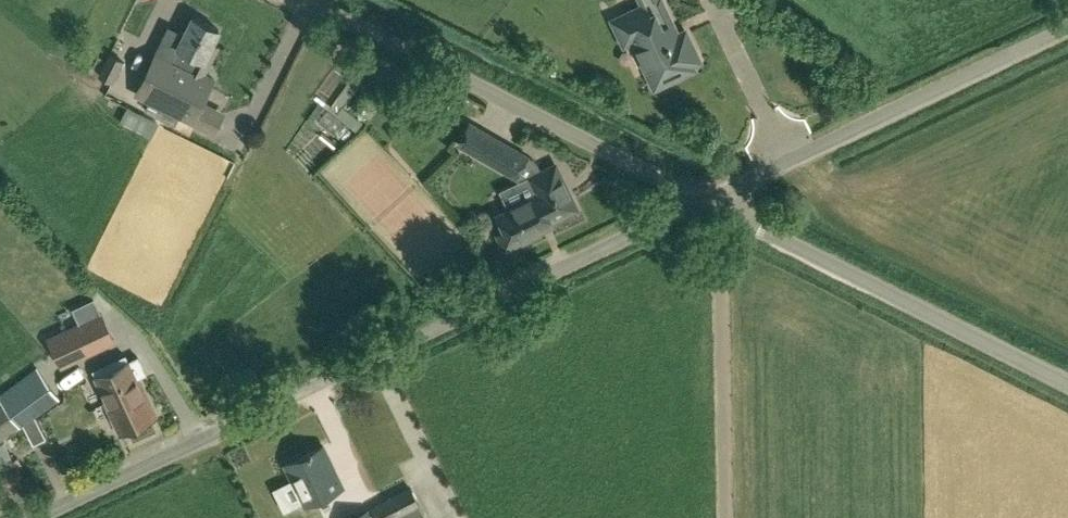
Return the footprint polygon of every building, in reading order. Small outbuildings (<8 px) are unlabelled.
[(640,4),(610,19),(624,48),(632,44),(654,91),(699,70),(697,66),(705,62),(688,26),(680,30),(665,0),(649,0),(640,4)] [(204,74),(210,63),(219,47),(212,43),(219,30),(194,17),(178,47),(179,47),(173,59),(157,50),(134,95),(149,102),(145,110),(175,124),(180,116),(192,122),(215,79),(204,74)] [(123,61),(110,54),(99,75),(112,82),(123,61)] [(428,85),(417,80),(421,72),(392,57),(389,62),(384,59),(376,75),(384,80),(381,84),(418,104),(428,85)] [(115,79),(124,84),(134,64),(125,59),(115,79)] [(437,92),(432,104),(448,112),(454,100),(437,92)] [(156,120),(141,113),(133,128),(148,135),(156,120)] [(554,165),(542,171),(537,162),(470,123),(458,144),(522,181),(530,177),(538,192),(513,204),(514,207),(498,214),(506,229),(502,231),(500,235),(501,239),(502,243),(505,246),(509,248),(513,247),(517,245),(520,243),(523,239),(555,224),(553,221),(579,209),(564,179),(562,180),(554,165)] [(102,314),(82,323),(49,339),(61,365),(115,340),(102,314)] [(138,375),(136,376),(129,362),(126,356),(95,371),(98,377),(97,377),(98,378),(96,381),(100,388),(103,389),(108,400),(107,401),(113,415),(111,418),(115,425),(118,426),(122,433),(157,417),(138,375)] [(0,441),(60,398),(37,368),(0,395),(0,441)] [(4,443),(0,445),(0,460),(3,465),(13,461),(4,443)] [(344,486),(325,445),(286,464),(306,504),(344,486)] [(412,488),(373,508),(378,517),(391,517),(395,516),(396,517),(419,517),(425,515),(412,488)] [(369,509),(350,517),(374,517),(369,509)]
